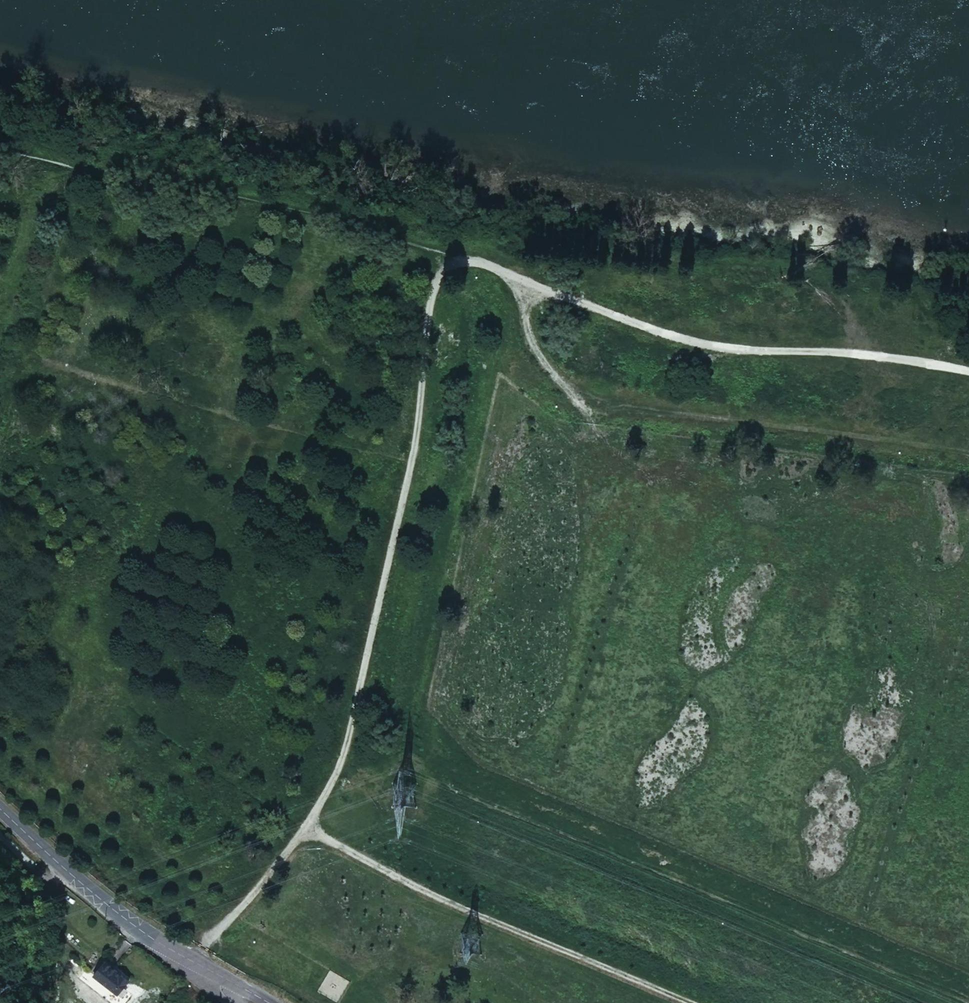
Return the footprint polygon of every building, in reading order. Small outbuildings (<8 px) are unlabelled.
[(128,982),(104,963),(94,976),(118,995),(128,982)]
